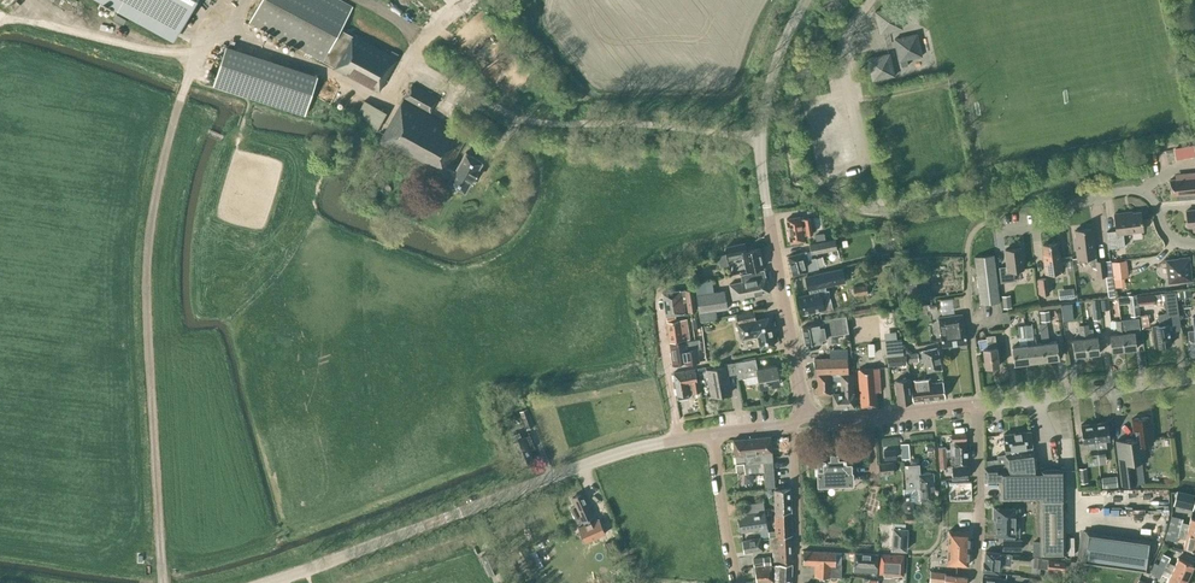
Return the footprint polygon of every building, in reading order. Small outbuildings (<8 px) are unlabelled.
[(175,38),(195,0),(104,0),(175,38)] [(250,21),(334,66),(332,68),(378,93),(396,58),(389,54),(342,29),(354,7),(341,0),(262,0),(250,21)] [(897,6),(875,11),(880,33),(902,28),(897,6)] [(900,61),(922,56),(917,34),(895,39),(900,61)] [(300,113),(312,72),(219,45),(207,86),(300,113)] [(396,58),(399,54),(392,50),(389,54),(396,58)] [(872,81),(894,76),(890,54),(867,58),(872,81)] [(405,96),(430,110),(437,97),(412,83),(405,96)] [(448,182),(465,192),(482,162),(465,152),(458,164),(452,161),(465,139),(454,132),(455,129),(403,100),(378,143),(427,171),(429,172),(431,169),(449,179),(448,182)] [(348,114),(355,118),(377,130),(386,112),(365,101),(360,109),(353,106),(348,114)] [(1187,146),(1175,148),(1177,158),(1189,156),(1187,146)] [(1171,195),(1194,193),(1194,173),(1180,174),(1180,179),(1170,180),(1171,195)] [(1192,226),(1192,231),(1194,231),(1194,210),(1186,211),(1187,226),(1192,226)] [(1123,233),(1143,231),(1140,211),(1124,213),(1124,212),(1114,213),(1116,230),(1106,231),(1108,248),(1125,246),(1123,233)] [(800,216),(786,218),(790,243),(804,241),(803,235),(812,233),(810,217),(800,219),(800,216)] [(1077,258),(1089,257),(1090,266),(1096,266),(1095,260),(1097,260),(1094,238),(1093,238),(1092,228),(1075,230),(1076,240),(1075,240),(1077,258)] [(806,251),(788,256),(793,275),(818,267),(815,257),(812,258),(811,253),(837,248),(835,238),(809,244),(811,251),(807,253),(806,251)] [(763,267),(759,248),(746,251),(744,243),(725,247),(728,260),(744,257),(747,270),(763,267)] [(1057,243),(1043,245),(1044,254),(1043,254),(1045,273),(1062,271),(1059,252),(1058,253),(1057,243)] [(1013,270),(1023,269),(1021,247),(1005,249),(1007,266),(998,267),(1000,282),(1014,281),(1013,270)] [(974,256),(980,305),(999,302),(993,254),(974,256)] [(1189,257),(1166,260),(1168,283),(1191,280),(1189,257)] [(1095,260),(1096,266),(1097,277),(1106,276),(1104,261),(1104,259),(1097,260),(1095,260)] [(1128,277),(1126,260),(1111,262),(1114,279),(1128,277)] [(796,297),(800,314),(819,310),(820,313),(833,310),(828,290),(826,290),(825,286),(844,281),(841,268),(806,276),(809,290),(811,289),(812,293),(796,297)] [(769,292),(764,269),(741,274),(742,281),(729,284),(733,300),(769,292)] [(1049,293),(1047,277),(1038,279),(1040,295),(1049,293)] [(916,279),(905,280),(907,294),(918,293),(916,279)] [(724,290),(713,292),(711,280),(694,283),(700,320),(716,318),(715,310),(727,308),(724,290)] [(853,287),(854,295),(867,293),(866,285),(853,287)] [(1062,289),(1063,298),(1074,297),(1073,288),(1062,289)] [(1178,296),(1191,294),(1190,288),(1177,289),(1178,296)] [(682,289),(663,292),(666,316),(675,314),(685,313),(683,302),(687,301),(689,311),(695,310),(692,289),(682,290),(682,289)] [(1168,324),(1167,316),(1178,315),(1176,292),(1163,293),(1166,313),(1157,314),(1159,325),(1152,326),(1154,346),(1171,344),(1168,324)] [(1138,315),(1136,294),(1128,295),(1130,316),(1138,315)] [(1003,308),(1012,307),(1010,295),(1002,296),(1003,308)] [(1091,300),(1093,319),(1101,318),(1098,299),(1091,300)] [(1109,309),(1107,299),(1100,299),(1101,310),(1109,309)] [(1062,304),(1064,321),(1072,320),(1070,303),(1062,304)] [(912,310),(903,311),(904,321),(913,319),(912,310)] [(1041,321),(1050,320),(1049,310),(1040,311),(1041,321)] [(774,345),(768,317),(755,319),(754,311),(736,315),(741,339),(757,335),(760,348),(774,345)] [(938,318),(943,346),(966,343),(962,314),(938,318)] [(802,327),(805,344),(826,340),(825,335),(849,331),(846,315),(822,319),(823,323),(802,327)] [(1132,318),(1120,320),(1124,350),(1137,348),(1135,331),(1134,331),(1132,318)] [(676,320),(667,321),(670,342),(689,339),(686,319),(676,320)] [(1111,351),(1124,350),(1120,320),(1116,320),(1116,327),(1117,333),(1109,334),(1111,351)] [(1039,323),(1042,343),(1044,360),(1059,358),(1057,341),(1049,342),(1047,322),(1039,323)] [(1074,356),(1087,355),(1083,324),(1078,325),(1080,338),(1072,339),(1074,356)] [(1088,324),(1083,324),(1087,355),(1099,353),(1097,336),(1093,336),(1092,328),(1088,329),(1088,324)] [(1024,326),(1026,338),(1027,345),(1029,362),(1044,360),(1042,343),(1034,344),(1032,325),(1024,326)] [(1019,339),(1026,338),(1024,326),(1018,326),(1019,339)] [(983,349),(985,367),(999,365),(995,335),(986,336),(988,348),(983,349)] [(1020,346),(1012,347),(1014,364),(1029,362),(1027,345),(1026,338),(1019,339),(1020,346)] [(670,343),(672,362),(683,361),(683,364),(700,362),(698,349),(701,348),(699,339),(670,343)] [(903,354),(901,339),(885,341),(887,356),(903,354)] [(925,362),(928,373),(942,370),(937,348),(919,353),(921,363),(925,362)] [(906,354),(907,362),(918,361),(917,353),(906,354)] [(887,357),(888,366),(906,364),(905,354),(887,357)] [(829,358),(814,359),(815,374),(818,374),(830,374),(841,373),(848,373),(847,357),(829,358)] [(734,362),(736,373),(737,379),(745,377),(745,378),(758,375),(760,387),(780,384),(776,365),(757,368),(755,359),(742,361),(734,362)] [(727,375),(736,373),(734,362),(725,364),(725,367),(707,370),(712,396),(730,393),(727,375)] [(861,407),(877,406),(876,391),(881,391),(879,368),(858,369),(859,385),(861,407)] [(698,381),(697,382),(695,369),(673,372),(677,395),(678,395),(678,399),(688,397),(687,394),(688,393),(688,389),(692,388),(693,393),(700,391),(698,381)] [(842,392),(833,393),(833,407),(854,406),(853,373),(848,373),(841,373),(841,381),(842,392)] [(830,374),(818,374),(819,394),(831,394),(830,382),(830,374)] [(930,377),(910,380),(913,401),(945,397),(943,381),(931,383),(930,377)] [(897,403),(913,401),(910,380),(910,378),(894,380),(897,403)] [(519,411),(527,429),(534,426),(527,408),(519,411)] [(1134,438),(1117,440),(1122,485),(1136,483),(1133,462),(1141,461),(1146,460),(1145,444),(1153,443),(1152,437),(1150,416),(1132,418),(1134,438)] [(1108,421),(1094,423),(1098,456),(1105,455),(1104,448),(1106,448),(1105,440),(1110,439),(1108,421)] [(1091,456),(1098,456),(1094,423),(1081,425),(1083,443),(1087,442),(1088,450),(1090,449),(1091,456)] [(1006,454),(997,455),(998,459),(987,461),(987,467),(999,467),(999,470),(1037,468),(1037,467),(1035,450),(1032,450),(1032,447),(1030,431),(1003,434),(1006,454)] [(523,438),(520,432),(513,435),(516,443),(514,444),(523,464),(533,460),(529,450),(534,448),(529,435),(523,438)] [(939,454),(967,453),(966,433),(951,434),(952,441),(949,441),(950,451),(946,451),(946,447),(939,448),(939,454)] [(744,470),(745,473),(763,471),(765,488),(774,487),(773,464),(772,460),(771,436),(733,440),(734,455),(735,455),(736,463),(735,463),(736,471),(744,470)] [(895,449),(883,450),(884,458),(896,457),(895,449)] [(851,451),(817,453),(818,484),(852,482),(851,451)] [(967,465),(967,453),(939,454),(940,461),(946,460),(947,460),(947,456),(950,456),(951,466),(967,465)] [(879,463),(880,474),(893,473),(892,462),(879,463)] [(933,472),(918,473),(917,462),(907,463),(907,467),(904,467),(905,489),(914,489),(919,488),(934,487),(933,472)] [(968,477),(967,465),(951,466),(948,466),(948,472),(952,472),(952,478),(968,477)] [(987,467),(984,467),(985,481),(999,481),(999,499),(1040,499),(1041,555),(1065,554),(1064,499),(1065,499),(1065,467),(1037,467),(1037,468),(999,470),(999,467),(987,467)] [(1087,482),(1086,468),(1078,469),(1080,483),(1087,482)] [(1101,477),(1102,488),(1117,486),(1116,476),(1101,477)] [(949,500),(972,500),(971,481),(948,481),(949,500)] [(774,511),(775,531),(776,536),(790,535),(792,535),(791,487),(774,488),(775,511),(774,511)] [(905,489),(903,490),(905,522),(916,521),(915,512),(914,512),(914,502),(915,502),(935,500),(934,487),(919,488),(914,489),(905,489)] [(1194,503),(1194,499),(1194,495),(1177,490),(1173,505),(1192,509),(1194,503)] [(576,506),(571,508),(578,522),(583,520),(585,525),(579,527),(584,539),(605,530),(599,518),(594,520),(593,516),(594,515),(584,492),(572,497),(576,506)] [(748,513),(739,515),(741,531),(753,529),(753,531),(759,531),(758,529),(759,529),(760,537),(768,536),(764,502),(747,505),(748,513)] [(969,503),(942,504),(942,513),(969,513),(969,503)] [(994,508),(993,519),(996,519),(996,526),(996,536),(1006,536),(1006,539),(1003,539),(1003,549),(1021,549),(1021,539),(1014,539),(1014,536),(1019,536),(1019,519),(1015,519),(1013,519),(1013,508),(994,508)] [(1181,522),(1182,518),(1175,516),(1173,528),(1194,533),(1194,518),(1191,517),(1189,524),(1181,522)] [(891,549),(906,550),(907,528),(904,528),(905,523),(894,522),(893,526),(893,527),(891,549)] [(1173,528),(1169,527),(1166,538),(1177,541),(1178,536),(1186,538),(1184,546),(1194,549),(1194,533),(1173,528)] [(947,564),(968,565),(969,531),(949,530),(947,564)] [(1082,561),(1145,570),(1149,541),(1086,532),(1082,561)] [(792,560),(790,535),(776,536),(769,537),(770,547),(773,547),(774,561),(792,560)] [(742,540),(744,552),(762,549),(760,537),(742,540)] [(803,550),(803,563),(815,564),(814,576),(840,577),(840,564),(835,564),(835,552),(803,550)] [(490,574),(500,569),(491,551),(481,556),(490,574)] [(985,551),(983,571),(998,572),(998,569),(1001,569),(1002,564),(1011,565),(1011,560),(1029,562),(1029,556),(999,553),(999,552),(985,551)] [(878,554),(854,553),(853,572),(877,573),(878,554)] [(880,554),(879,574),(903,575),(904,555),(880,554)] [(1193,564),(1178,557),(1175,564),(1168,561),(1170,557),(1163,554),(1158,564),(1187,578),(1193,564)] [(765,564),(764,557),(753,559),(754,566),(763,564),(765,564)] [(1063,571),(1065,561),(1048,558),(1048,559),(1042,558),(1041,568),(1047,569),(1046,569),(1063,571)] [(792,564),(774,565),(774,577),(779,577),(778,582),(791,582),(792,564)] [(1166,582),(1185,582),(1187,578),(1158,564),(1153,575),(1160,578),(1162,574),(1168,577),(1166,582)] [(756,582),(762,581),(762,582),(768,582),(772,582),(772,580),(770,566),(754,567),(756,582)] [(616,578),(623,575),(620,568),(612,571),(616,578)] [(930,581),(931,581),(945,582),(966,582),(967,576),(945,574),(945,572),(931,571),(930,581)]
